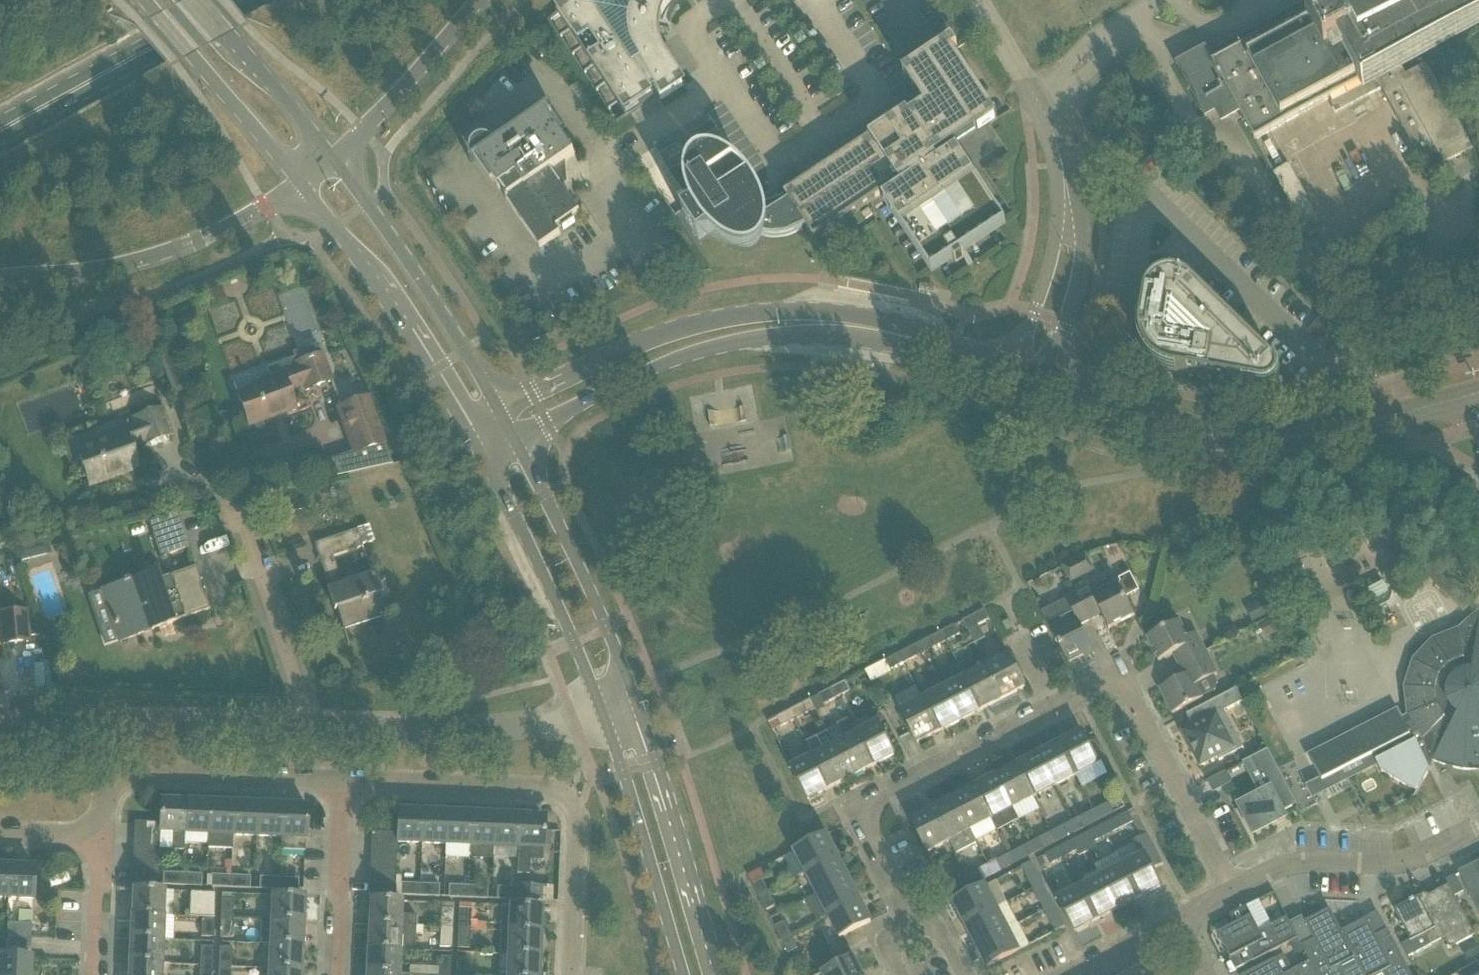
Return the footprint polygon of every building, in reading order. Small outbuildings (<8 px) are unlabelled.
[(556,14),(629,117),(655,99),(653,97),(657,94),(662,101),(684,87),(671,67),(666,61),(662,53),(660,45),(659,36),(659,28),(660,21),(663,13),(668,5),(672,0),(581,0),(566,10),(562,9),(556,14)] [(1342,15),(1336,5),(1321,14),(1316,6),(1213,62),(1205,47),(1204,48),(1205,49),(1203,49),(1204,50),(1178,64),(1178,62),(1176,63),(1206,118),(1207,117),(1207,116),(1228,104),(1233,112),(1238,109),(1309,238),(1325,229),(1290,165),(1275,173),(1257,140),(1329,100),(1337,114),(1382,89),(1421,161),(1467,137),(1420,51),(1478,19),(1478,0),(1370,0),(1342,15)] [(698,205),(683,216),(699,240),(715,230),(724,239),(734,244),(743,247),(749,247),(756,244),(759,240),(761,236),(765,237),(769,237),(778,237),(782,237),(788,236),(792,234),(797,232),(801,229),(802,231),(807,228),(815,240),(871,203),(881,197),(932,275),(1007,225),(956,148),(998,119),(997,117),(995,117),(953,52),(958,49),(953,40),(936,51),(937,52),(903,74),(908,82),(927,111),(912,121),(908,115),(785,196),(776,200),(776,198),(767,196),(765,204),(758,207),(752,195),(748,188),(741,180),(733,172),(725,167),(715,161),(715,160),(708,159),(699,162),(694,169),(692,176),(693,176),(693,186),(695,196),(698,205)] [(506,200),(541,249),(561,235),(557,229),(580,213),(562,187),(562,174),(552,175),(548,169),(573,152),(559,133),(558,133),(557,131),(558,131),(545,111),(495,146),(499,152),(481,164),(499,190),(501,189),(508,198),(506,200)] [(1182,279),(1172,277),(1165,278),(1156,283),(1150,288),(1146,295),(1144,301),(1140,330),(1140,337),(1141,344),(1143,350),(1145,355),(1150,361),(1155,366),(1164,372),(1174,375),(1262,389),(1269,388),(1275,384),(1277,379),(1278,374),(1277,369),(1273,364),(1192,286),(1182,279)] [(117,346),(105,350),(112,367),(124,362),(117,346)] [(158,357),(174,396),(190,390),(174,351),(158,357)] [(242,409),(249,427),(295,410),(288,391),(304,385),(306,391),(331,382),(324,363),(322,355),(296,364),(298,370),(254,385),(255,389),(238,395),(242,409)] [(334,409),(352,457),(386,444),(369,397),(334,409)] [(77,453),(89,485),(137,468),(130,447),(144,442),(145,444),(170,435),(161,410),(136,419),(140,430),(77,453)] [(328,483),(320,484),(322,496),(330,495),(328,483)] [(148,523),(161,558),(189,548),(176,513),(168,516),(148,523)] [(314,544),(343,629),(386,615),(380,597),(382,596),(375,573),(341,584),(332,557),(363,547),(362,546),(374,542),(369,526),(314,544)] [(23,544),(14,546),(16,555),(18,561),(24,560),(28,553),(25,544),(23,544)] [(1413,552),(1400,565),(1407,571),(1405,572),(1414,581),(1422,573),(1430,580),(1438,572),(1430,565),(1421,556),(1419,558),(1413,552)] [(1099,553),(1091,557),(1094,563),(1102,559),(1099,553)] [(1063,567),(1071,583),(1095,570),(1087,554),(1063,567)] [(156,573),(87,596),(104,646),(173,624),(172,622),(210,610),(196,568),(177,573),(158,580),(156,573)] [(1096,584),(1077,594),(1091,621),(1102,615),(1109,629),(1134,616),(1125,598),(1129,597),(1135,593),(1137,588),(1133,580),(1128,579),(1121,583),(1100,593),(1096,584)] [(1050,630),(1068,664),(1094,651),(1081,626),(1091,621),(1077,594),(1066,599),(1073,613),(1061,619),(1063,624),(1050,630)] [(1263,601),(1252,606),(1259,620),(1270,614),(1263,601)] [(972,617),(977,626),(990,619),(985,610),(972,617)] [(3,644),(29,642),(26,611),(0,613),(0,645),(3,644)] [(1277,618),(1266,623),(1272,635),(1283,630),(1277,618)] [(1175,657),(1179,666),(1206,652),(1196,633),(1187,638),(1178,619),(1163,626),(1165,630),(1148,639),(1161,664),(1175,657)] [(1477,636),(1460,639),(1458,629),(1432,640),(1413,660),(1404,688),(1407,716),(1402,719),(1397,711),(1357,731),(1374,766),(1377,764),(1381,772),(1417,791),(1412,799),(1414,800),(1430,770),(1426,763),(1432,759),(1433,761),(1436,762),(1443,765),(1445,766),(1446,765),(1454,767),(1453,768),(1455,769),(1464,770),(1467,770),(1476,770),(1478,769),(1478,622),(1477,636)] [(942,632),(947,642),(960,635),(955,626),(942,632)] [(942,632),(929,639),(934,649),(947,642),(942,632)] [(912,648),(899,655),(904,664),(917,657),(912,648)] [(1185,676),(1160,689),(1173,714),(1191,705),(1204,698),(1197,685),(1214,676),(1218,675),(1206,652),(1179,666),(1185,676)] [(899,655),(886,661),(891,671),(904,664),(899,655)] [(988,668),(1004,699),(1026,688),(1009,657),(988,668)] [(960,667),(983,710),(1004,699),(988,668),(976,674),(970,662),(960,667)] [(945,690),(961,721),(983,710),(960,667),(949,672),(955,685),(945,690)] [(833,689),(838,698),(850,692),(846,682),(833,689)] [(819,696),(824,706),(838,698),(833,689),(819,696)] [(1193,727),(1183,733),(1200,767),(1218,758),(1219,762),(1233,754),(1238,752),(1226,730),(1232,726),(1225,712),(1243,702),(1237,689),(1187,715),(1193,727)] [(923,701),(940,732),(961,721),(945,690),(923,701)] [(811,700),(803,704),(808,714),(816,709),(811,700)] [(901,712),(918,744),(940,732),(923,701),(901,712)] [(803,704),(790,711),(795,720),(808,714),(803,704)] [(769,722),(773,731),(795,720),(790,711),(777,718),(769,722)] [(835,747),(851,778),(873,767),(857,736),(848,720),(837,725),(838,727),(828,733),(835,747)] [(857,736),(873,767),(894,755),(878,724),(857,736)] [(1337,775),(1341,783),(1374,766),(1357,731),(1309,756),(1322,783),(1337,775)] [(807,743),(814,758),(830,789),(851,778),(835,747),(828,733),(818,738),(807,743)] [(1060,745),(1076,776),(1098,765),(1097,762),(1106,757),(1097,739),(1087,744),(1082,733),(1060,745)] [(1039,755),(1055,787),(1076,776),(1060,745),(1039,755)] [(1238,806),(1253,835),(1285,818),(1282,812),(1296,806),(1297,807),(1298,807),(1268,751),(1254,758),(1270,790),(1238,806)] [(1018,766),(1034,798),(1055,787),(1039,755),(1018,766)] [(792,769),(809,800),(830,789),(814,758),(792,769)] [(1207,795),(1244,775),(1238,763),(1200,784),(1207,795)] [(997,777),(1013,809),(1034,798),(1018,766),(997,777)] [(976,788),(992,819),(1013,809),(997,777),(976,788)] [(954,799),(976,842),(997,831),(998,834),(999,833),(998,832),(976,788),(954,799)] [(1094,811),(1099,821),(1125,807),(1121,798),(1094,811)] [(949,842),(956,855),(978,844),(976,842),(954,799),(933,810),(949,842)] [(184,837),(184,833),(186,803),(161,802),(160,823),(160,832),(173,833),(172,851),(183,851),(184,844),(184,837)] [(208,845),(210,804),(186,803),(184,833),(184,844),(208,845)] [(232,850),(233,835),(234,805),(210,804),(208,845),(207,849),(232,850)] [(233,835),(257,836),(258,807),(234,805),(233,835)] [(257,836),(281,837),(282,808),(258,807),(257,836)] [(280,851),(305,852),(305,839),(306,839),(307,809),(282,808),(281,837),(280,851)] [(911,821),(928,853),(949,842),(933,810),(911,821)] [(1101,827),(1106,836),(1139,819),(1135,810),(1101,827)] [(1094,811),(1081,818),(1086,827),(1099,821),(1094,811)] [(397,843),(422,844),(423,814),(399,812),(398,834),(397,843)] [(445,845),(446,845),(448,815),(423,814),(422,844),(445,845)] [(446,845),(470,846),(472,816),(448,815),(446,845)] [(470,846),(494,847),(496,817),(472,816),(470,846)] [(494,847),(518,848),(520,818),(496,817),(494,847)] [(517,872),(523,872),(524,872),(526,872),(527,871),(527,870),(528,869),(528,868),(528,865),(529,865),(530,860),(543,861),(545,819),(520,818),(518,859),(517,859),(517,872)] [(134,834),(160,836),(160,832),(160,823),(135,822),(134,834)] [(1065,826),(1052,833),(1057,842),(1070,835),(1065,826)] [(1080,838),(1085,847),(1086,847),(1106,836),(1101,827),(1080,838)] [(371,845),(397,846),(397,843),(398,834),(372,833),(371,845)] [(1052,833),(1038,840),(1043,850),(1057,842),(1052,833)] [(133,847),(160,848),(160,836),(134,834),(133,847)] [(1141,858),(1123,868),(1139,899),(1161,887),(1152,870),(1163,865),(1147,835),(1133,843),(1134,844),(1141,858)] [(795,852),(806,874),(838,858),(827,836),(795,852)] [(1073,842),(1059,849),(1064,859),(1078,852),(1073,842)] [(370,859),(396,860),(397,846),(371,845),(370,859)] [(133,858),(159,859),(160,848),(133,847),(133,858)] [(1013,853),(1010,855),(1015,864),(1029,857),(1024,848),(1013,853)] [(1046,856),(1051,865),(1064,859),(1059,849),(1046,856)] [(1010,855),(996,862),(1001,871),(1015,864),(1010,855)] [(1042,867),(1046,865),(1043,857),(1038,860),(1042,867)] [(132,870),(158,871),(159,859),(133,858),(132,870)] [(806,874),(817,895),(849,879),(838,858),(806,874)] [(370,871),(396,872),(396,860),(370,859),(370,871)] [(211,888),(230,889),(231,876),(230,876),(231,861),(225,861),(225,869),(226,869),(226,876),(212,875),(211,888)] [(1022,868),(1033,889),(1043,884),(1031,862),(1022,868)] [(1458,872),(1467,890),(1477,910),(1478,913),(1478,862),(1458,872)] [(8,901),(10,868),(0,868),(0,901),(8,901)] [(10,868),(8,901),(21,902),(21,898),(32,899),(33,899),(35,869),(10,868)] [(1102,879),(1118,910),(1139,899),(1123,868),(1102,879)] [(132,884),(158,885),(158,871),(132,870),(132,884)] [(981,870),(968,877),(972,886),(986,879),(981,870)] [(369,883),(395,884),(396,872),(370,871),(369,883)] [(163,886),(181,886),(182,874),(164,873),(163,886)] [(182,874),(181,886),(202,887),(202,875),(182,874)] [(230,889),(250,889),(251,877),(236,877),(231,876),(230,889)] [(1456,876),(1447,881),(1449,885),(1455,897),(1464,893),(1456,876)] [(260,890),(278,890),(279,878),(260,877),(260,890)] [(946,888),(951,897),(972,886),(967,877),(946,888)] [(278,890),(298,891),(299,879),(279,878),(278,890)] [(817,895),(828,917),(860,900),(849,879),(817,895)] [(1080,890),(1097,921),(1118,910),(1102,879),(1080,890)] [(753,885),(760,898),(769,893),(762,880),(753,885)] [(369,895),(395,896),(395,884),(369,883),(369,895)] [(400,896),(420,897),(420,885),(401,884),(400,896)] [(1043,884),(1033,889),(1041,904),(1051,899),(1043,884)] [(420,897),(439,897),(439,885),(420,885),(420,897)] [(449,898),(468,899),(469,886),(449,885),(449,898)] [(1410,902),(1395,910),(1411,941),(1402,945),(1409,958),(1418,953),(1431,946),(1425,934),(1439,927),(1445,939),(1450,949),(1475,936),(1455,897),(1449,885),(1429,896),(1431,901),(1423,905),(1419,897),(1414,900),(1413,899),(1409,901),(1410,902)] [(468,899),(487,900),(488,887),(469,886),(468,899)] [(997,908),(986,886),(953,903),(965,925),(997,908)] [(516,895),(516,900),(518,900),(536,901),(542,901),(542,888),(516,887),(516,888),(516,889),(516,895)] [(498,888),(497,900),(516,900),(516,895),(516,889),(515,889),(498,888)] [(133,915),(163,916),(164,891),(134,890),(133,915)] [(1058,901),(1075,933),(1097,921),(1080,890),(1058,901)] [(189,918),(203,918),(215,919),(216,894),(191,893),(189,918)] [(760,898),(766,911),(776,906),(769,893),(760,898)] [(272,921),(302,922),(303,898),(273,896),(272,921)] [(222,900),(221,919),(233,920),(234,900),(222,900)] [(400,926),(417,927),(417,917),(403,916),(404,902),(371,900),(370,925),(400,926)] [(828,917),(840,938),(871,922),(860,900),(828,917)] [(965,925),(976,946),(1018,924),(1007,903),(965,925)] [(440,930),(446,930),(446,927),(453,928),(452,929),(453,929),(454,904),(442,904),(441,928),(440,928),(440,930)] [(1044,910),(1052,924),(1062,919),(1054,905),(1044,910)] [(501,922),(500,931),(510,932),(539,933),(540,908),(535,908),(520,907),(511,907),(510,923),(501,922)] [(1235,925),(1218,934),(1231,959),(1248,950),(1254,962),(1289,944),(1298,940),(1287,918),(1260,933),(1247,907),(1230,916),(1235,925)] [(458,930),(464,931),(464,928),(470,928),(470,930),(471,910),(459,909),(458,930)] [(1302,946),(1310,962),(1316,974),(1344,974),(1339,967),(1355,959),(1342,933),(1330,910),(1305,923),(1314,940),(1302,946)] [(132,939),(161,940),(163,916),(133,915),(132,939)] [(202,937),(214,938),(215,919),(203,918),(202,937)] [(220,938),(232,939),(233,920),(221,919),(220,938)] [(261,920),(259,945),(271,945),(301,947),(302,922),(272,921),(261,920)] [(1367,920),(1342,933),(1355,959),(1364,974),(1379,974),(1383,973),(1384,974),(1412,974),(1389,930),(1376,937),(1367,920)] [(775,927),(782,941),(791,936),(784,922),(775,927)] [(7,939),(6,951),(31,952),(31,939),(32,924),(20,924),(7,923),(6,939),(7,939)] [(402,951),(415,951),(416,935),(423,935),(423,928),(417,927),(400,926),(370,925),(369,949),(402,951)] [(439,948),(452,948),(453,929),(452,929),(453,928),(446,927),(446,930),(440,930),(440,928),(430,928),(430,933),(440,934),(439,948)] [(457,949),(469,949),(470,930),(470,928),(464,928),(464,931),(458,930),(457,949)] [(1008,929),(976,946),(987,968),(1020,951),(1008,929)] [(509,956),(539,957),(539,933),(510,932),(509,956)] [(782,941),(788,954),(798,949),(791,936),(782,941)] [(132,939),(131,963),(160,964),(161,940),(132,939)] [(1298,940),(1289,944),(1294,954),(1299,956),(1305,953),(1298,940)] [(1467,961),(1478,955),(1478,951),(1475,943),(1461,950),(1467,961)] [(270,969),(300,971),(301,947),(271,945),(270,969)] [(200,968),(206,968),(206,965),(212,965),(212,967),(213,967),(214,948),(201,947),(200,968)] [(220,948),(219,967),(231,968),(231,962),(232,949),(220,948)] [(399,974),(401,974),(402,951),(369,949),(368,974),(399,974)] [(474,954),(473,969),(480,969),(481,960),(492,961),(493,956),(474,954)] [(539,957),(509,956),(508,974),(538,974),(539,957)] [(31,958),(0,957),(0,974),(30,974),(31,958)] [(439,974),(451,974),(452,958),(439,957),(439,974)] [(469,958),(457,958),(456,974),(468,974),(469,958)] [(854,958),(821,974),(820,974),(863,974),(854,958)] [(1246,974),(1282,974),(1274,961),(1246,974)] [(1310,962),(1285,974),(1316,974),(1310,962)] [(160,964),(131,963),(130,974),(160,974),(160,964)] [(213,967),(212,967),(212,965),(206,965),(206,968),(200,968),(200,974),(212,974),(213,967)] [(1152,966),(1136,974),(1157,974),(1152,966)]
